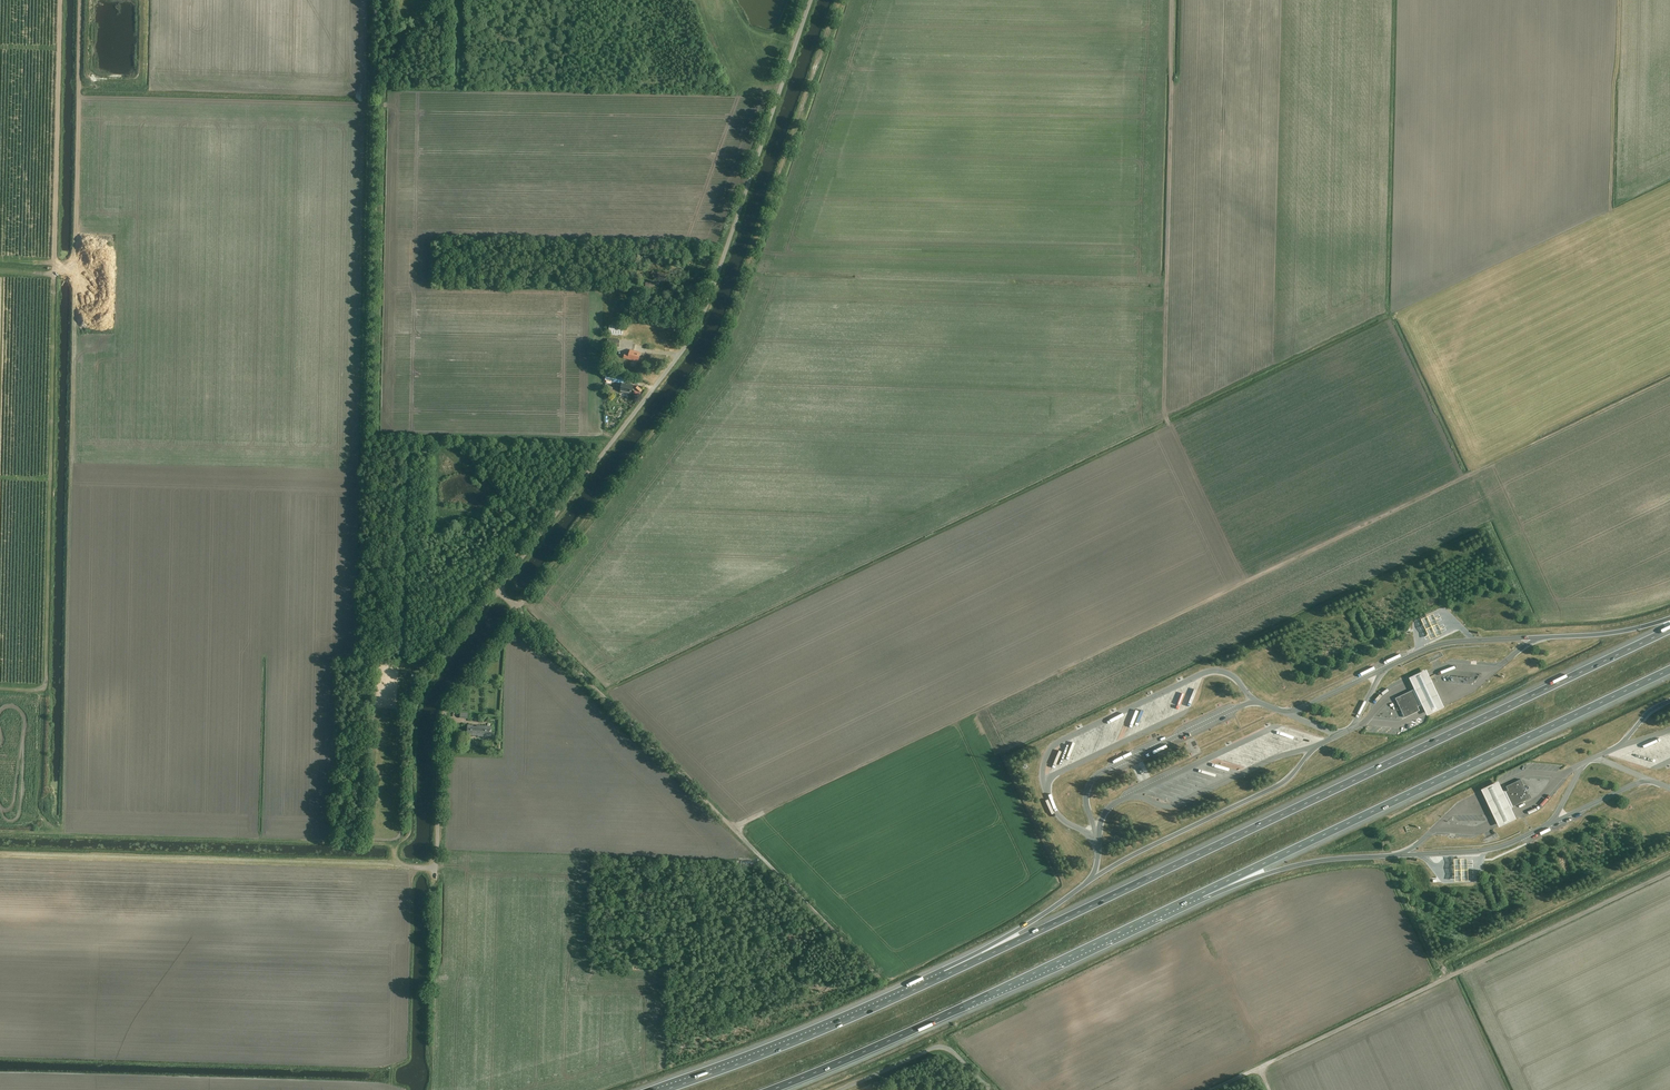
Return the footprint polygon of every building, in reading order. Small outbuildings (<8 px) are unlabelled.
[(665,274),(658,272),(657,273),(654,272),(652,277),(656,278),(655,280),(661,281),(668,283),(670,274),(665,273),(665,274)] [(623,325),(609,324),(609,335),(623,335),(623,325)] [(611,337),(608,337),(608,347),(619,347),(620,340),(611,340),(611,337)] [(641,353),(631,350),(628,359),(638,362),(641,353)] [(625,379),(618,377),(617,381),(622,383),(620,391),(630,394),(632,385),(624,383),(625,379)] [(1428,670),(1410,679),(1427,716),(1429,715),(1445,708),(1444,706),(1428,670)] [(1421,705),(1413,690),(1396,699),(1405,717),(1419,711),(1418,707),(1421,705)] [(1134,711),(1129,729),(1133,730),(1138,712),(1134,711)] [(1114,718),(1109,733),(1114,734),(1114,733),(1118,734),(1124,717),(1119,715),(1118,719),(1114,718)] [(473,725),(468,725),(467,735),(478,736),(478,737),(491,738),(491,726),(479,726),(479,727),(473,727),(473,725)] [(1530,799),(1521,780),(1506,787),(1508,790),(1506,791),(1513,807),(1530,799)] [(1498,782),(1480,790),(1497,827),(1498,828),(1516,820),(1498,782)]
